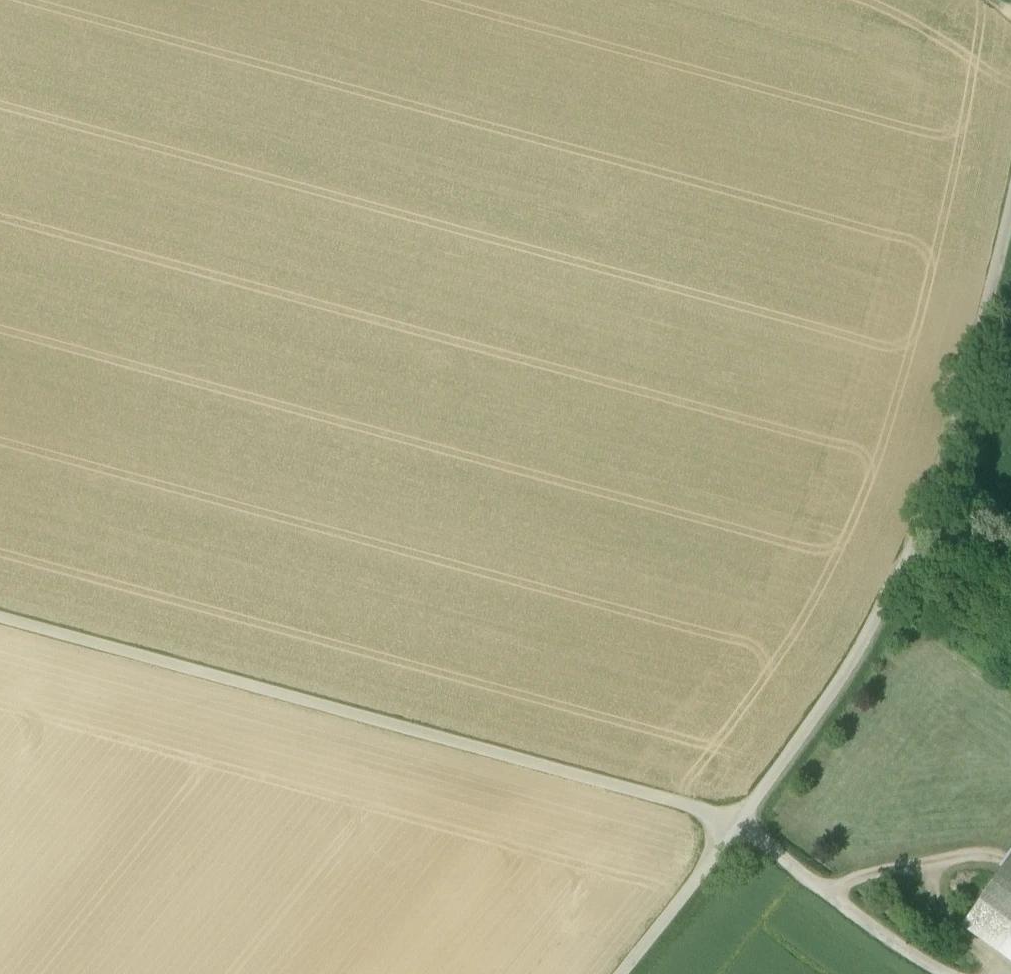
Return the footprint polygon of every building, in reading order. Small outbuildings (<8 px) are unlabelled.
[(959,927),(1010,965),(1010,857),(959,927)]
